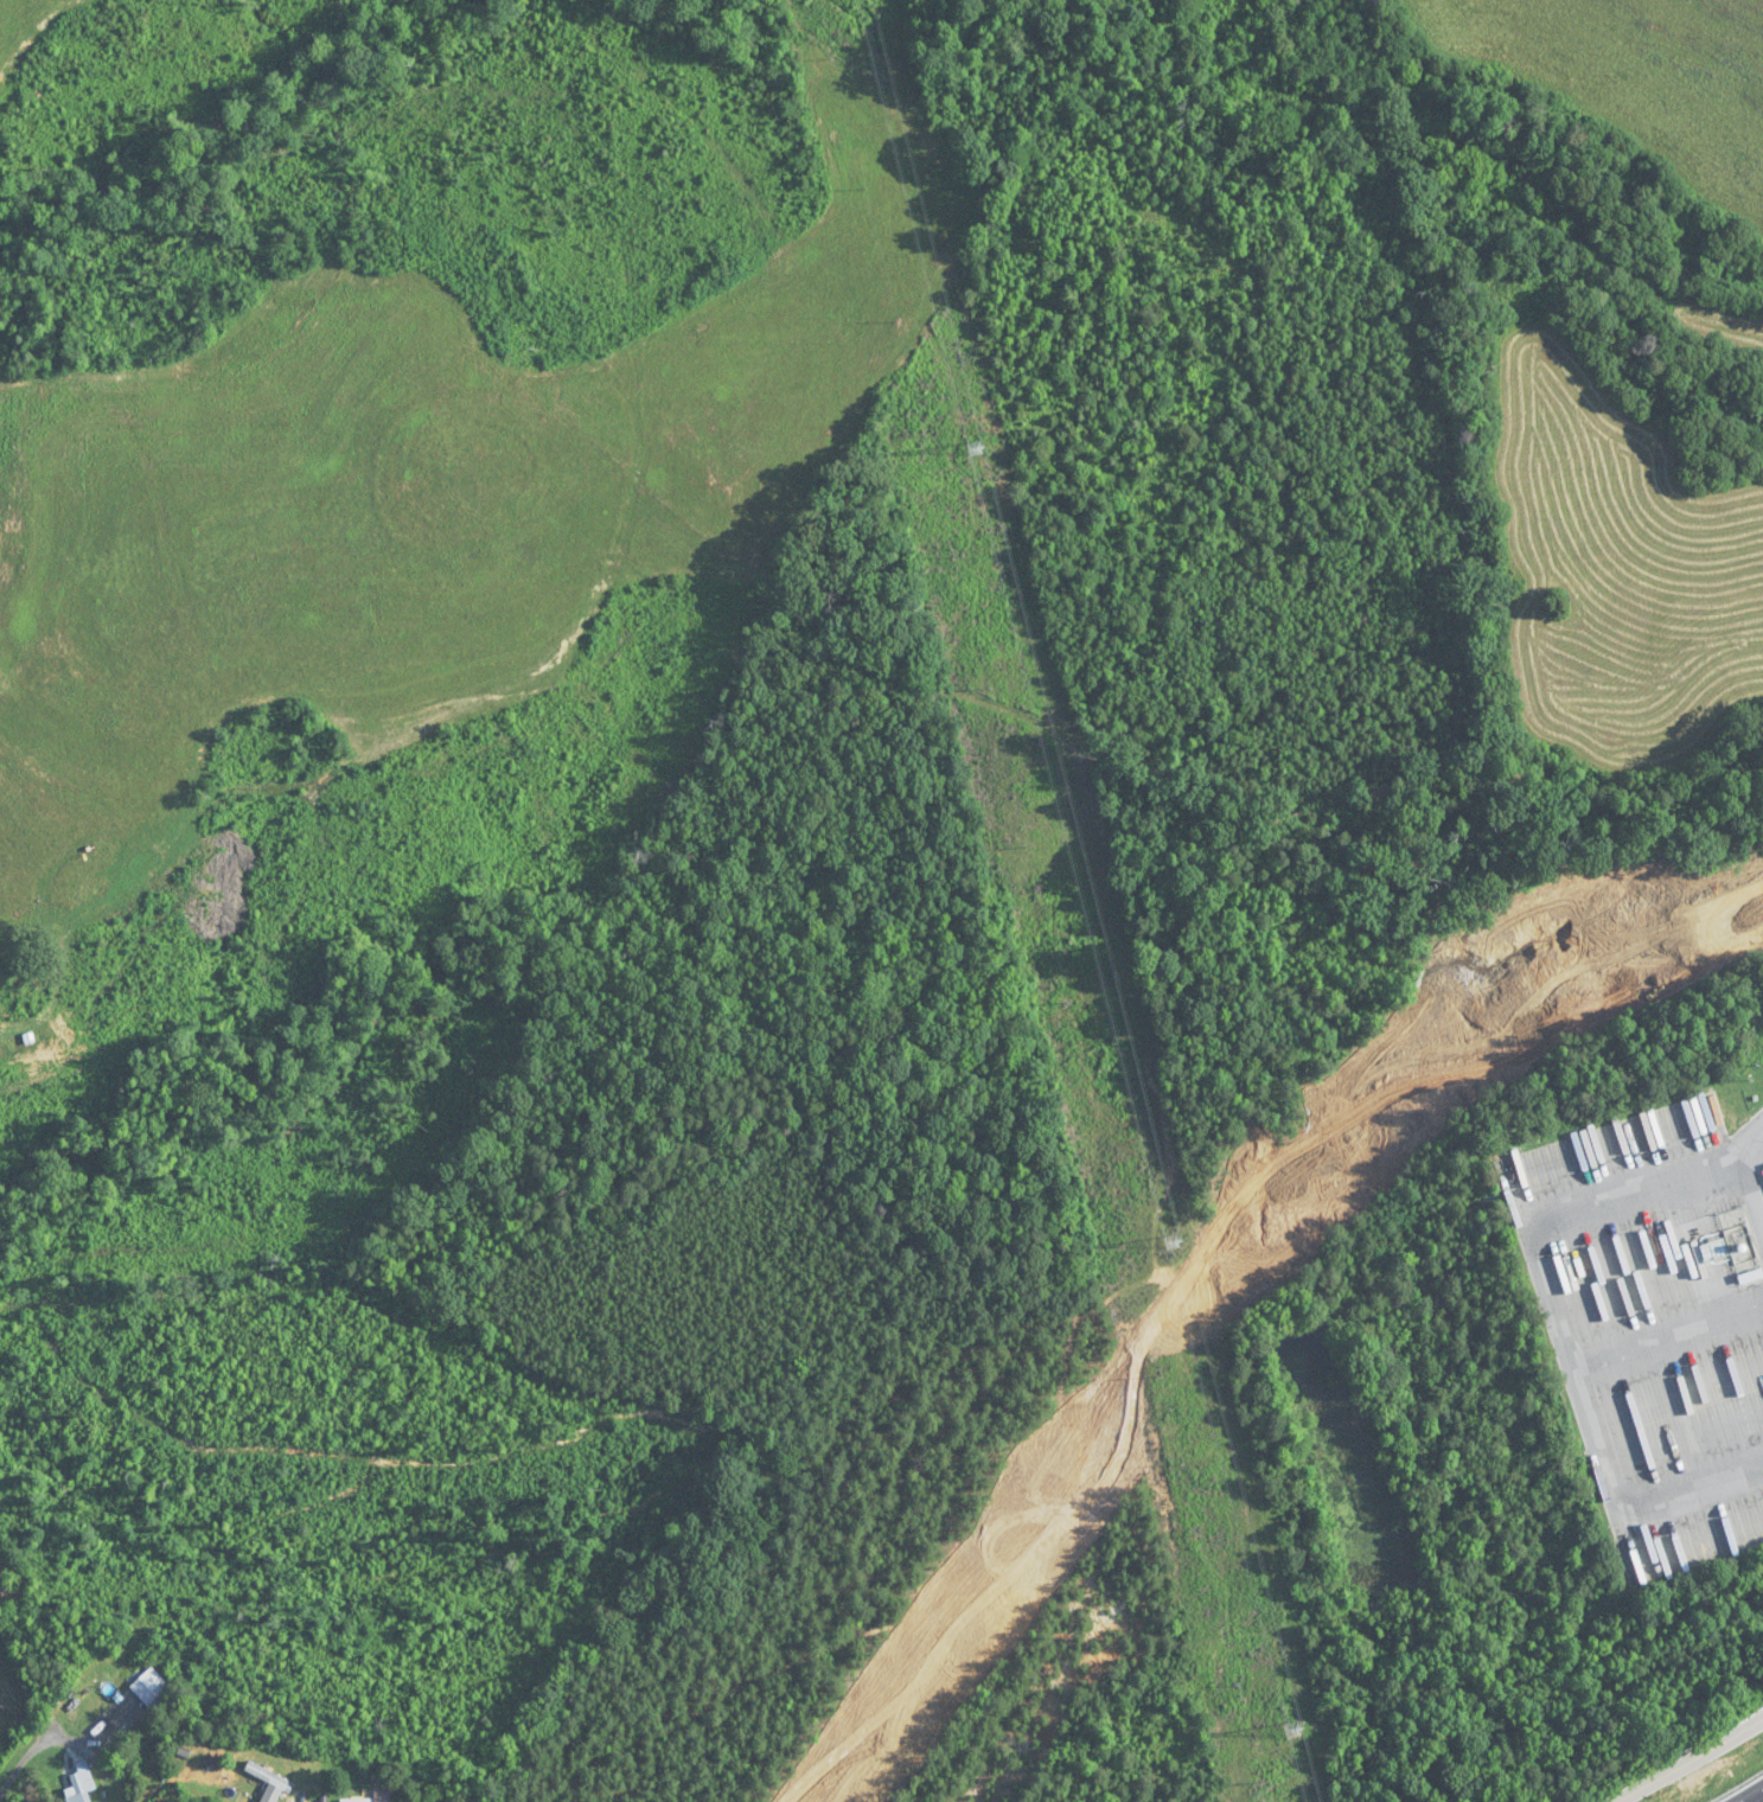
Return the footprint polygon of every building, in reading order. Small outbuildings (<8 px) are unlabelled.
[(152,1712),(173,1691),(151,1668),(129,1689),(152,1712)] [(293,1786),(251,1759),(244,1770),(286,1797),(293,1786)] [(66,1801),(91,1801),(88,1793),(96,1790),(86,1760),(75,1764),(78,1773),(70,1776),(77,1795),(65,1799),(66,1801)] [(340,1800),(340,1801),(391,1801),(391,1788),(373,1788),(373,1800),(340,1800)]
